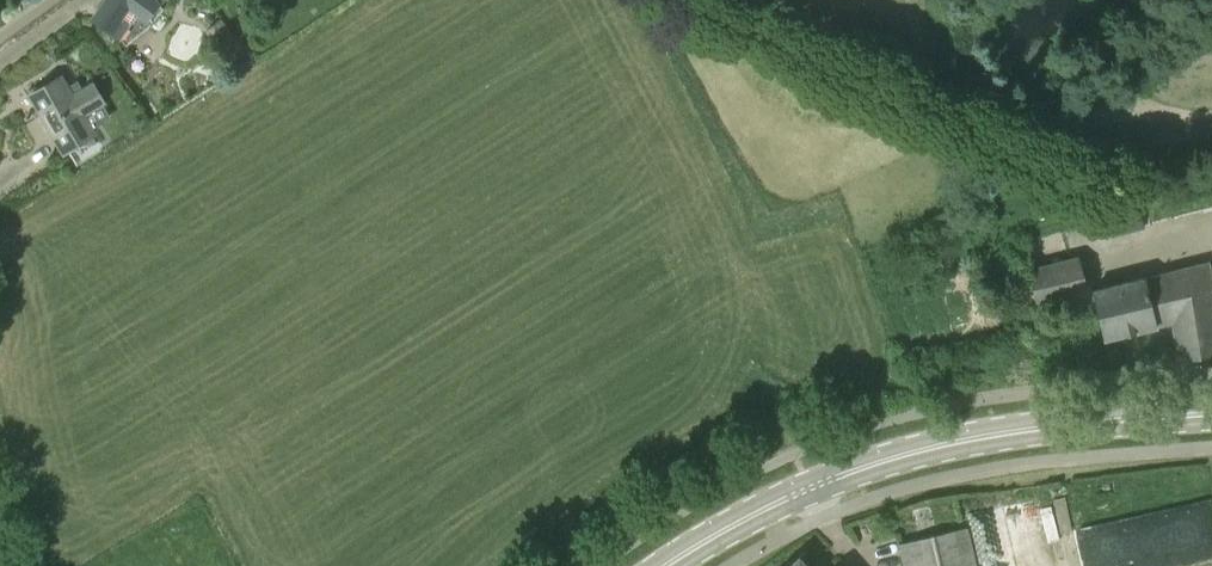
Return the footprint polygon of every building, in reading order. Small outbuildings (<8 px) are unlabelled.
[(159,3),(162,0),(107,0),(93,18),(118,36),(145,16),(148,18),(159,3)] [(221,49),(237,36),(222,17),(206,30),(221,49)] [(67,86),(61,77),(32,94),(65,150),(94,133),(83,113),(104,101),(94,85),(84,90),(78,79),(67,86)] [(99,122),(116,114),(109,100),(92,109),(99,122)] [(1032,305),(1088,291),(1079,256),(1023,269),(1032,305)] [(1209,261),(1094,290),(1105,338),(1174,321),(1183,361),(1211,354),(1211,279),(1209,261)] [(967,527),(900,543),(906,565),(977,565),(967,527)] [(800,557),(790,565),(809,565),(800,557)]
